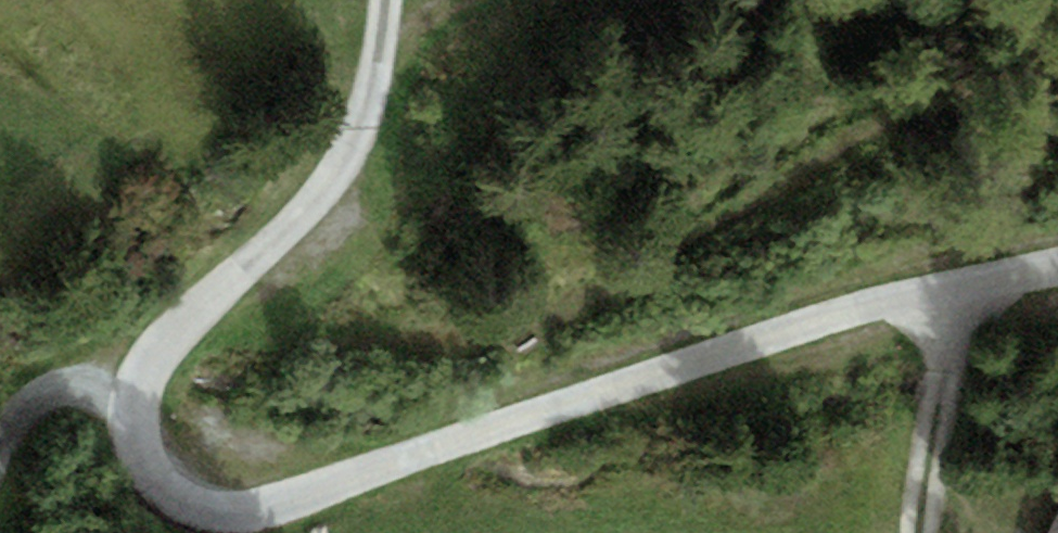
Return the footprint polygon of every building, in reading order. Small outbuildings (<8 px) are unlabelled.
[(1045,532),(1057,532),(1057,507),(1045,532)]
